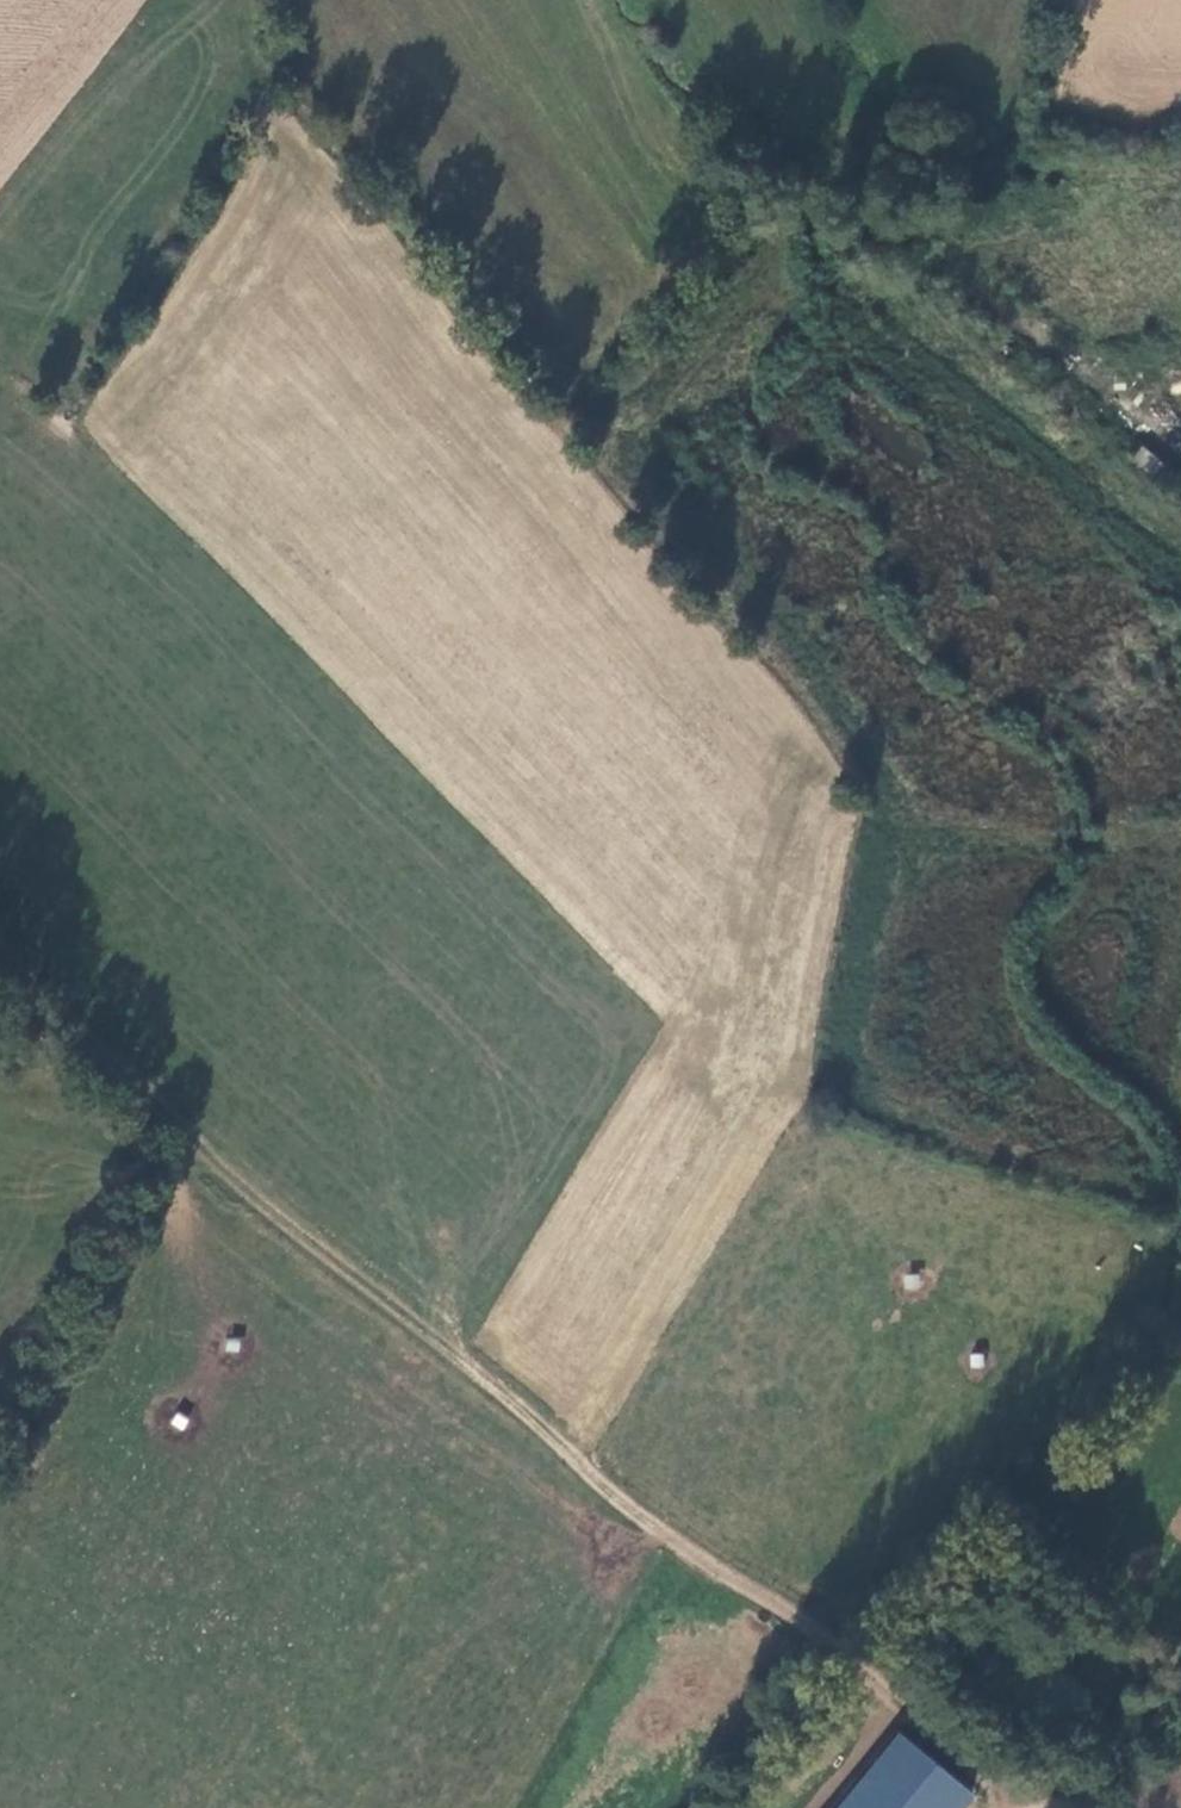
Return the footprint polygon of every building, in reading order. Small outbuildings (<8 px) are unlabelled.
[(1178,496),(1180,491),(1180,478),(1144,446),(1134,459),(1178,496)] [(900,1743),(845,1807),(975,1807),(976,1806),(900,1743)]
